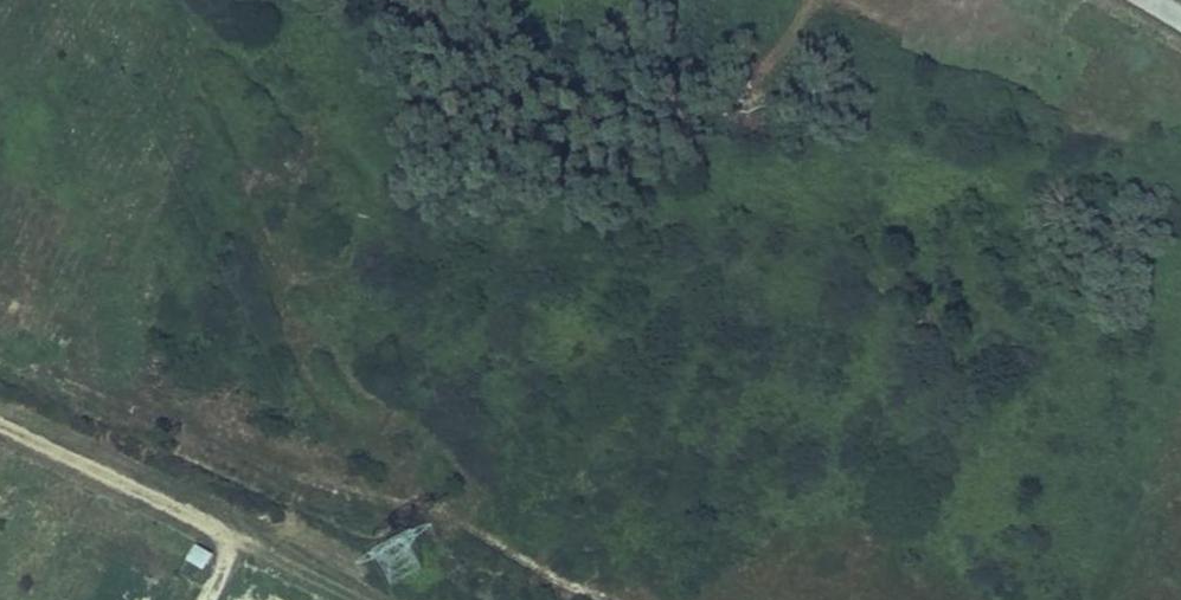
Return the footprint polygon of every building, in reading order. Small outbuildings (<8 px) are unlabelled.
[(194,547),(185,567),(204,576),(213,556),(194,547)] [(124,598),(105,591),(102,599),(124,599),(124,598)]
